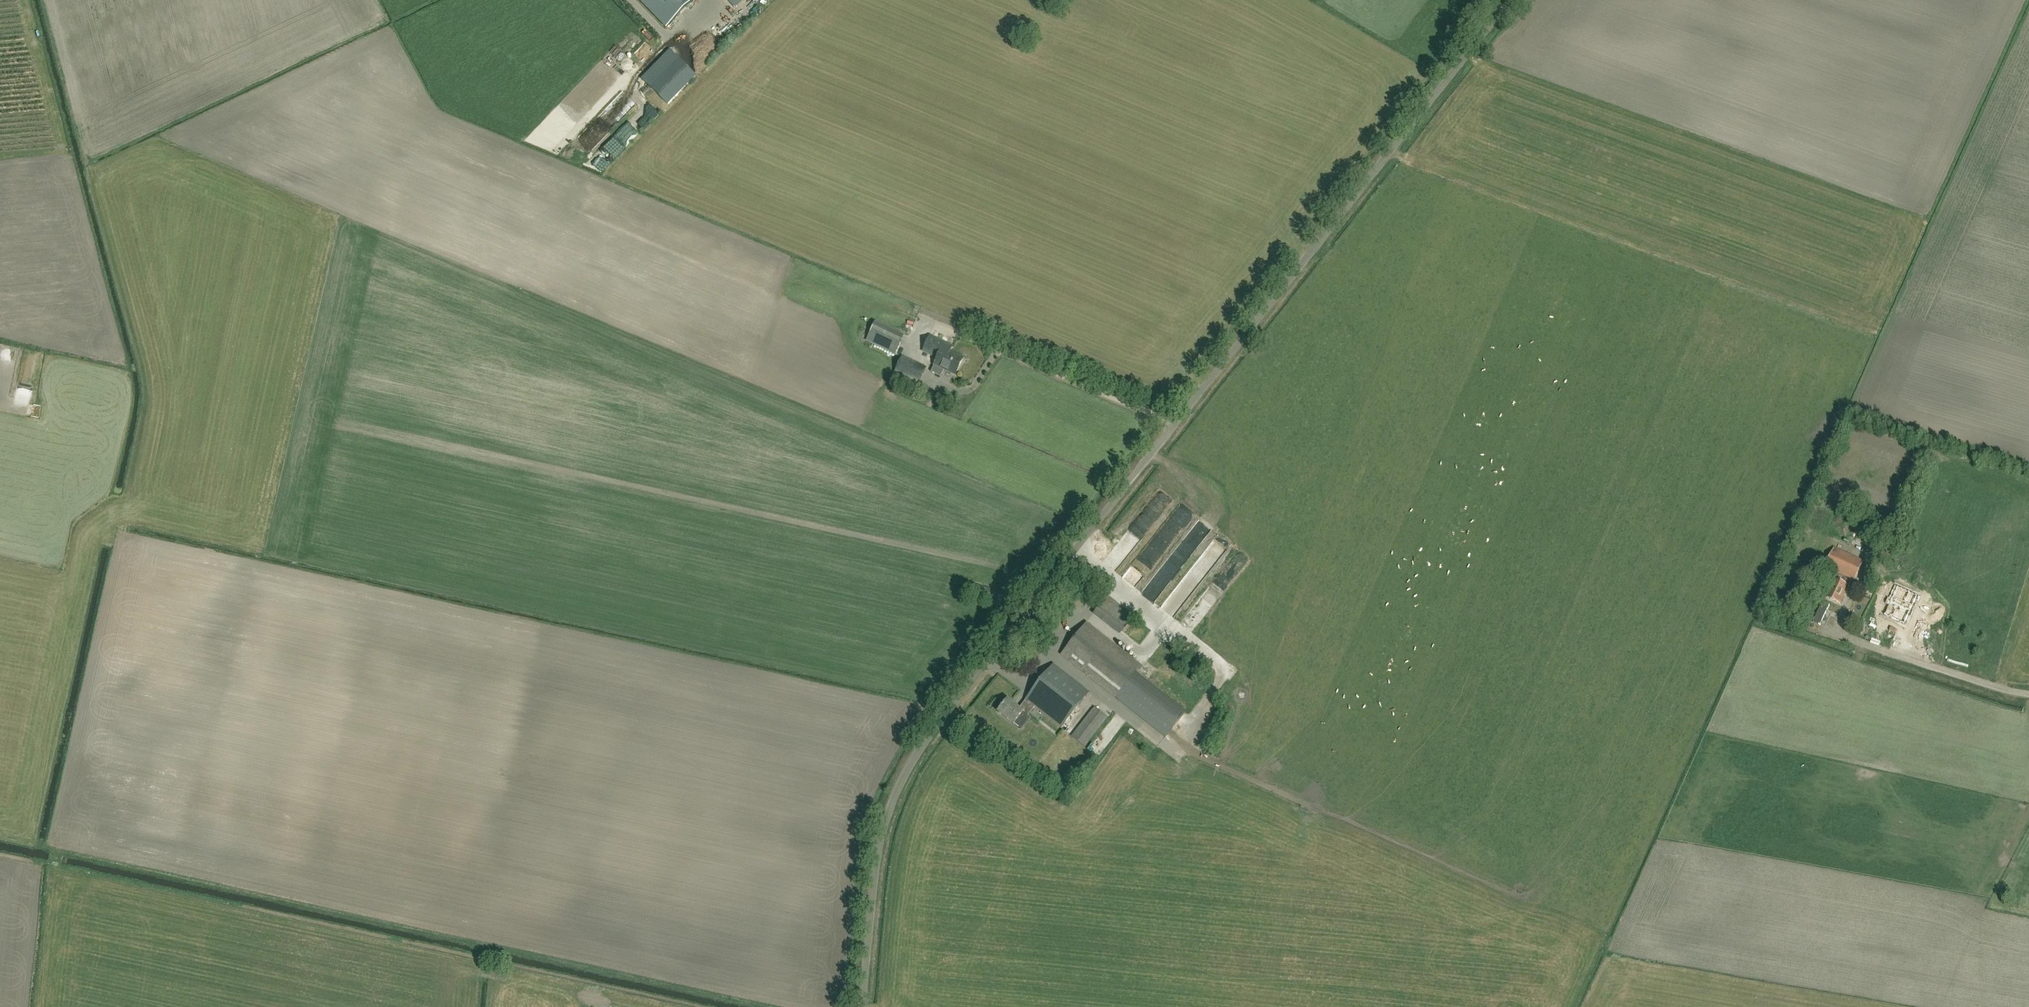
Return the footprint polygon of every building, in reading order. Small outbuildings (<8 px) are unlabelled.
[(667,27),(695,0),(640,0),(667,27)] [(729,30),(722,38),(730,44),(736,37),(729,30)] [(895,355),(902,342),(904,336),(876,322),(866,341),(895,355)] [(948,345),(930,336),(923,352),(938,359),(935,365),(956,375),(963,360),(945,351),(948,345)] [(919,384),(926,369),(903,358),(895,373),(919,384)] [(1867,546),(1873,535),(1861,529),(1856,540),(1867,546)] [(1826,598),(1835,602),(1841,605),(1852,581),(1854,582),(1863,562),(1835,549),(1825,569),(1837,574),(1826,598)] [(973,585),(969,596),(986,602),(990,591),(973,585)] [(1887,611),(1885,616),(1905,625),(1918,597),(1898,588),(1896,591),(1892,601),(1888,599),(1886,604),(1889,606),(1887,611)] [(1134,602),(1142,605),(1146,597),(1138,594),(1134,602)] [(1096,611),(1123,631),(1134,617),(1107,596),(1096,611)] [(1061,655),(1117,700),(1166,738),(1184,714),(1136,676),(1143,667),(1086,623),(1061,655)] [(1061,728),(1089,692),(1054,665),(1026,701),(1019,710),(1008,700),(998,713),(1013,725),(1023,712),(1027,715),(1034,707),(1061,728)] [(1089,748),(1110,716),(1096,707),(1075,738),(1089,748)] [(1098,757),(1130,724),(1121,716),(1089,748),(1098,757)] [(1193,725),(1189,731),(1198,738),(1203,732),(1193,725)]
